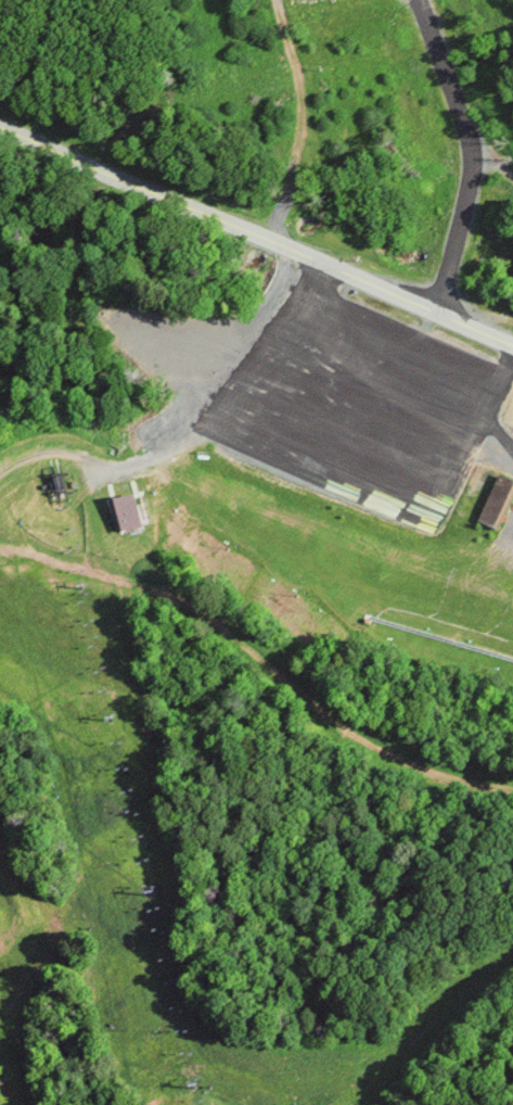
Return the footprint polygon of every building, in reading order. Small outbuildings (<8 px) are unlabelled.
[(493,474),(512,483),(512,489),(495,530),(473,520),(493,474)] [(105,499),(130,492),(139,525),(114,532),(105,499)]
